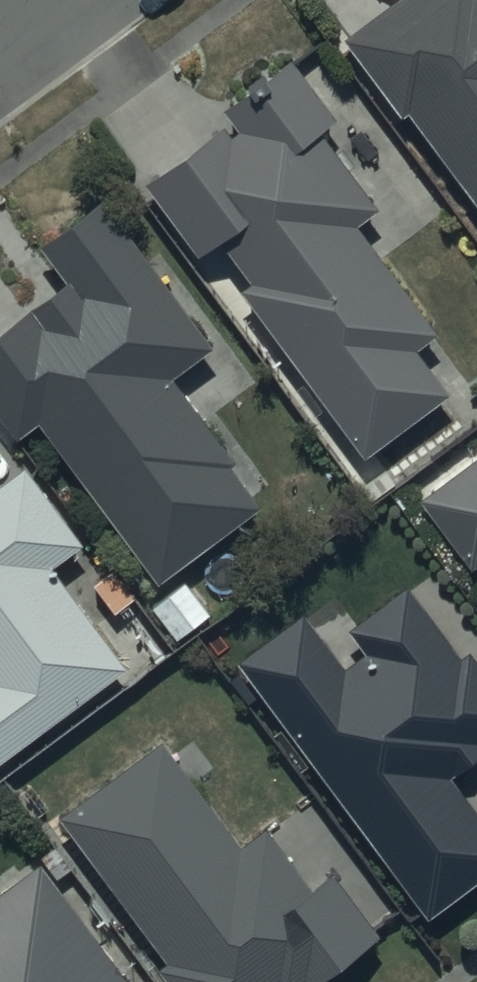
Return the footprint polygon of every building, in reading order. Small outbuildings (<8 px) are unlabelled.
[(343,27),(402,106),(408,101),(476,195),(476,0),(379,0),(343,27)] [(227,111),(145,170),(198,244),(218,230),(248,271),(240,276),(363,445),(449,382),(416,337),(437,322),(357,212),(379,196),(320,115),(336,104),(293,46),(219,100),(227,111)] [(0,315),(0,409),(14,429),(38,412),(158,571),(261,494),(231,454),(236,450),(173,363),(212,335),(103,186),(39,233),(65,268),(0,315)] [(422,488),(474,559),(476,556),(476,449),(422,488)] [(129,657),(56,555),(86,534),(26,450),(0,468),(0,749),(129,657)] [(237,649),(429,908),(476,873),(476,803),(450,766),(476,745),(476,651),(470,642),(462,648),(407,574),(350,617),(369,642),(347,659),(303,600),(237,649)] [(61,804),(166,950),(157,957),(175,981),(306,981),(301,975),(376,922),(332,861),(310,876),(266,815),(239,834),(164,729),(61,804)] [(148,969),(134,979),(44,852),(0,883),(0,981),(158,981),(148,969)]
